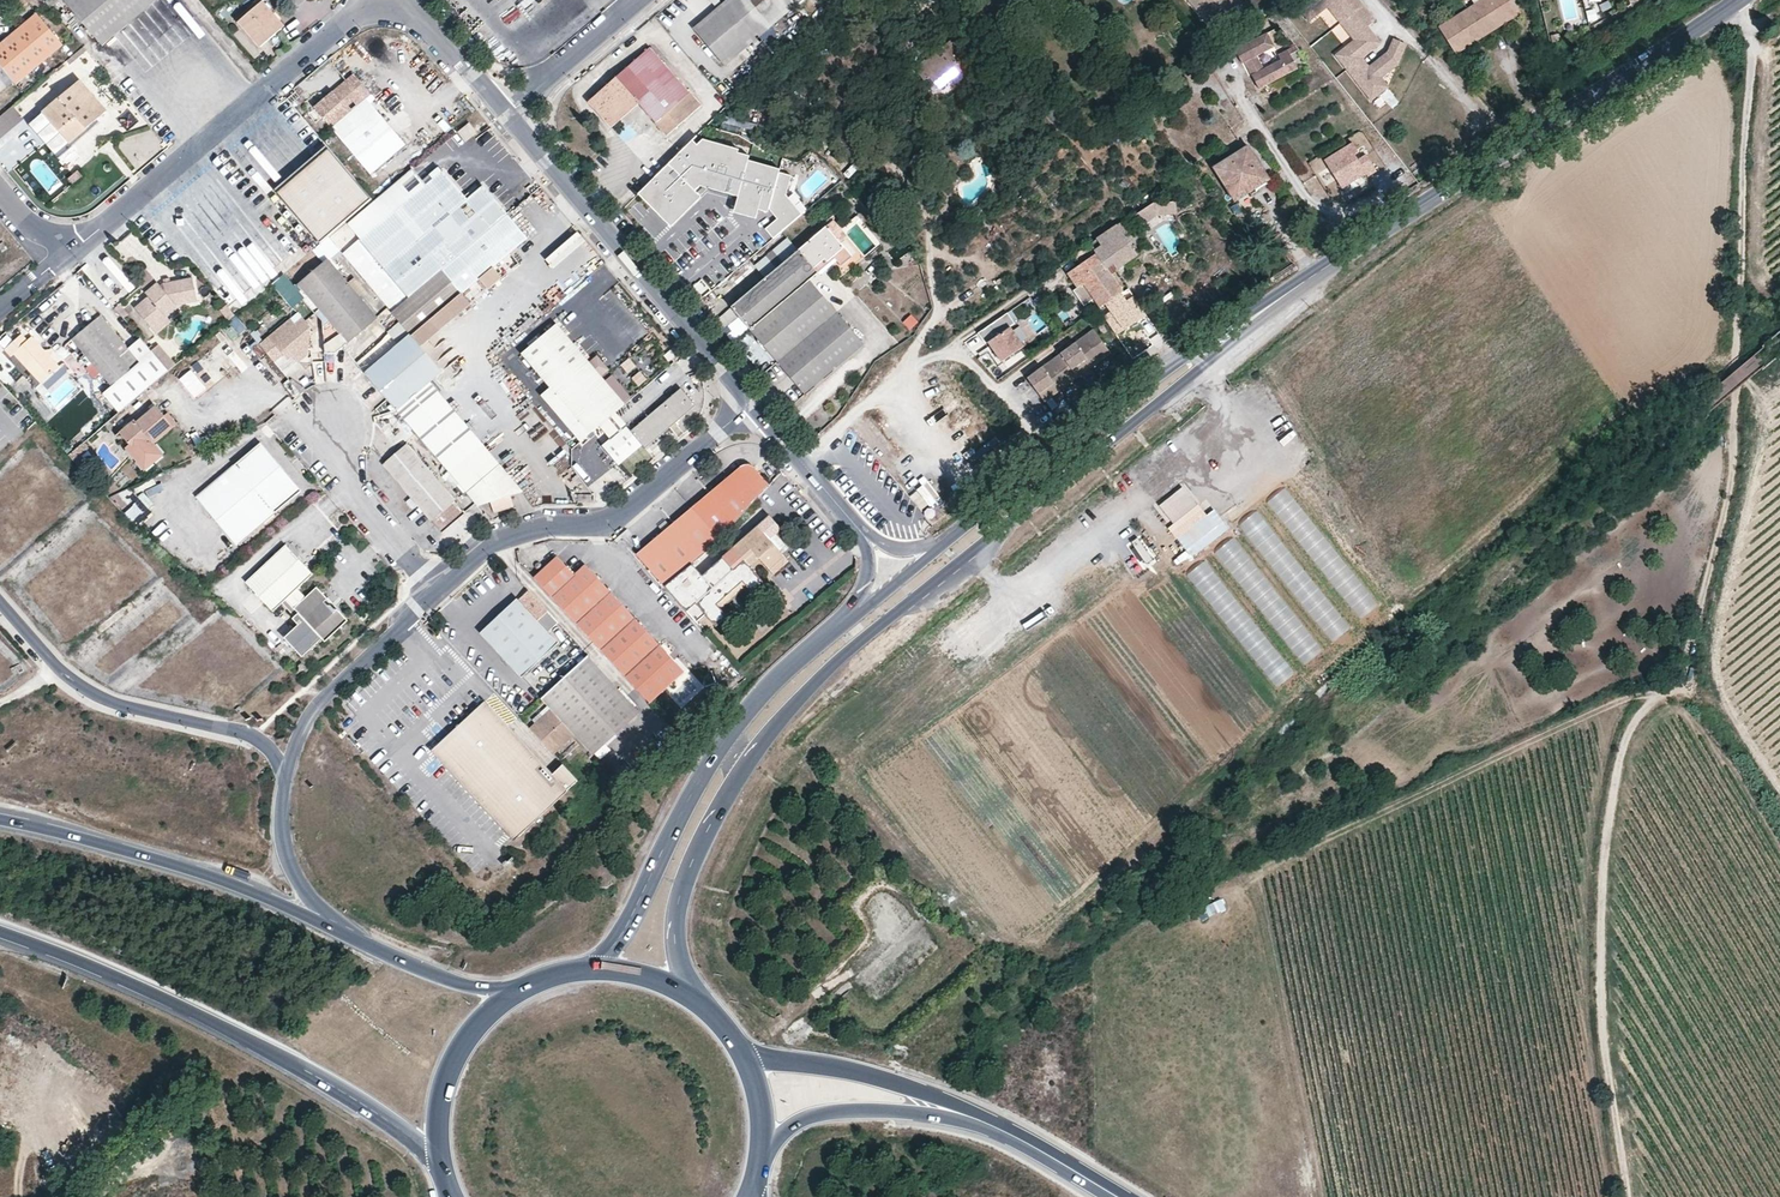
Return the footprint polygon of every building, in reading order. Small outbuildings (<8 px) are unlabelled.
[(22,8),(16,0),(4,0),(16,13),(22,8)] [(48,9),(59,0),(40,0),(48,9)] [(62,3),(99,47),(157,0),(65,0),(62,3)] [(234,17),(259,47),(281,30),(255,0),(254,0),(234,17)] [(297,11),(310,0),(288,0),(297,11)] [(714,16),(697,30),(727,65),(805,0),(732,0),(714,16)] [(1239,0),(1188,0),(1208,22),(1223,9),(1226,14),(1240,1),(1239,0)] [(1376,18),(1361,0),(1302,0),(1299,3),(1312,20),(1328,7),(1354,41),(1338,53),(1379,105),(1395,92),(1387,81),(1397,63),(1405,43),(1394,39),(1389,52),(1371,66),(1363,56),(1382,40),(1369,24),(1376,18)] [(1469,4),(1444,21),(1462,49),(1524,8),(1519,0),(1476,0),(1469,4)] [(1591,24),(1602,20),(1598,10),(1587,13),(1591,24)] [(11,86),(57,45),(30,16),(17,28),(0,42),(0,73),(11,86)] [(1269,31),(1251,40),(1257,54),(1275,45),(1269,31)] [(976,68),(949,39),(933,54),(933,55),(924,64),(923,63),(913,73),(923,83),(927,79),(929,81),(938,91),(959,70),(966,77),(976,68)] [(1257,54),(1251,40),(1236,47),(1242,61),(1245,60),(1248,58),(1253,69),(1250,70),(1258,88),(1298,69),(1289,51),(1288,50),(1279,54),(1281,60),(1263,68),(1257,54)] [(86,53),(81,47),(63,63),(68,69),(86,53)] [(615,118),(635,101),(640,107),(665,136),(695,110),(700,105),(674,73),(651,47),(588,103),(611,132),(619,124),(615,118)] [(933,54),(930,52),(921,60),(923,63),(924,64),(933,55),(933,54)] [(314,111),(371,177),(407,146),(367,100),(371,96),(354,76),(314,111)] [(105,111),(79,81),(27,125),(56,159),(70,147),(67,143),(105,111)] [(640,107),(635,101),(615,118),(619,124),(640,107)] [(22,121),(11,107),(0,117),(0,139),(22,121)] [(452,134),(460,144),(470,135),(461,125),(452,134)] [(694,135),(637,194),(672,227),(708,189),(734,195),(731,210),(755,215),(756,208),(769,210),(776,219),(764,230),(773,241),(804,214),(787,194),(791,177),(778,174),(780,164),(748,157),(750,147),(694,135)] [(1352,141),(1321,159),(1340,194),(1381,171),(1372,154),(1362,159),(1352,141)] [(312,234),(363,192),(324,146),(274,188),(312,234)] [(1271,179),(1252,148),(1217,171),(1236,201),(1271,179)] [(81,176),(76,171),(68,177),(72,182),(81,176)] [(440,179),(428,189),(363,243),(411,299),(508,218),(484,190),(481,192),(477,189),(466,199),(444,175),(440,179)] [(440,179),(437,176),(426,186),(428,189),(440,179)] [(1167,200),(1149,201),(1152,206),(1153,213),(1156,212),(1168,212),(1167,200)] [(1152,206),(1149,201),(1131,213),(1138,223),(1153,213),(1152,206)] [(510,254),(527,239),(508,218),(411,299),(393,314),(413,336),(423,348),(519,264),(510,254)] [(1107,275),(1134,255),(1119,236),(1126,230),(1119,219),(1085,245),(1107,275)] [(865,344),(850,325),(813,282),(833,266),(843,278),(865,260),(833,222),(782,266),(734,306),(753,330),(807,393),(865,344)] [(786,236),(772,248),(781,258),(795,247),(786,236)] [(327,260),(330,264),(341,255),(327,239),(312,251),(323,264),(327,260)] [(1091,294),(1122,334),(1141,321),(1107,275),(1085,245),(1072,255),(1078,264),(1065,275),(1074,290),(1070,293),(1077,303),(1091,294)] [(335,353),(377,320),(330,264),(327,260),(323,264),(294,288),(303,299),(322,323),(324,354),(335,353)] [(137,287),(147,298),(134,309),(150,327),(164,316),(176,305),(196,302),(191,281),(158,286),(145,271),(132,282),(137,287)] [(292,308),(303,299),(294,288),(283,275),(273,284),(292,308)] [(353,277),(347,283),(362,296),(368,290),(353,277)] [(701,279),(690,287),(697,296),(708,288),(701,279)] [(119,302),(114,307),(123,318),(128,313),(119,302)] [(236,316),(227,306),(220,312),(228,322),(236,316)] [(908,329),(918,322),(912,313),(902,320),(908,329)] [(141,339),(130,349),(100,316),(71,341),(88,361),(83,366),(88,372),(94,368),(111,388),(103,395),(118,413),(143,392),(169,371),(153,352),(141,339)] [(170,323),(164,316),(150,327),(157,335),(170,323)] [(723,330),(734,340),(747,326),(736,316),(723,330)] [(309,327),(302,318),(294,324),(289,318),(258,344),(273,361),(282,354),(287,350),(291,355),(299,348),(307,349),(309,327)] [(522,353),(590,434),(624,406),(601,378),(589,364),(556,324),(522,353)] [(1110,350),(1093,328),(1031,378),(1048,399),(1110,350)] [(1009,331),(986,345),(1000,367),(1023,352),(1009,331)] [(12,360),(18,355),(42,383),(60,367),(36,340),(31,344),(24,335),(5,352),(12,360)] [(423,348),(413,336),(365,374),(398,410),(434,381),(444,372),(423,348)] [(160,345),(153,352),(169,371),(177,364),(160,345)] [(218,345),(176,378),(194,401),(236,367),(218,345)] [(307,349),(299,348),(291,355),(297,362),(307,355),(307,349)] [(291,355),(287,350),(282,354),(286,359),(291,355)] [(589,364),(601,378),(609,371),(597,357),(589,364)] [(398,410),(403,417),(426,443),(451,474),(486,446),(434,381),(398,410)] [(696,404),(680,387),(631,430),(627,425),(604,446),(620,465),(642,445),(645,449),(696,404)] [(542,396),(581,442),(590,434),(551,388),(542,396)] [(376,404),(370,407),(373,414),(379,411),(376,404)] [(162,413),(155,405),(138,421),(133,416),(119,429),(130,442),(124,447),(143,469),(162,452),(152,442),(172,424),(162,413)] [(168,408),(162,413),(172,424),(178,419),(168,408)] [(286,477),(257,443),(192,498),(233,545),(282,503),(279,499),(284,494),(286,489),(286,484),(286,477)] [(81,468),(86,465),(79,457),(87,449),(83,444),(69,456),(81,468)] [(429,473),(406,446),(384,465),(411,498),(407,502),(414,510),(418,506),(442,534),(464,514),(453,502),(448,496),(439,485),(435,480),(429,473)] [(486,446),(451,474),(478,506),(524,492),(486,446)] [(429,473),(435,480),(446,471),(440,464),(429,473)] [(769,488),(758,474),(753,469),(749,468),(741,469),(731,476),(694,511),(640,557),(668,588),(677,580),(720,542),(723,538),(755,503),(759,497),(769,488)] [(279,499),(282,503),(297,490),(286,477),(286,484),(286,489),(284,494),(279,499)] [(448,496),(453,502),(465,493),(460,487),(448,496)] [(1298,518),(1301,522),(1308,516),(1284,487),(1266,502),(1287,528),(1298,518)] [(1182,488),(1159,505),(1173,525),(1197,507),(1182,488)] [(1256,512),(1237,525),(1244,536),(1264,523),(1256,512)] [(1181,529),(1189,543),(1216,529),(1208,515),(1181,529)] [(784,533),(772,519),(762,528),(705,578),(716,590),(710,595),(704,588),(692,598),(717,628),(728,618),(719,607),(747,584),(755,594),(766,585),(747,563),(758,554),(777,576),(791,563),(773,542),(784,533)] [(1228,566),(1244,554),(1229,533),(1212,545),(1228,566)] [(312,577),(284,546),(245,583),(270,613),(279,604),(291,618),(289,620),(294,626),(279,639),(297,659),(317,641),(320,644),(345,622),(316,589),(304,599),(297,590),(312,577)] [(1198,556),(1181,572),(1210,601),(1226,585),(1198,556)] [(607,590),(586,567),(575,577),(558,558),(535,579),(544,590),(574,622),(607,590)] [(685,589),(677,580),(668,588),(676,597),(685,589)] [(1360,618),(1376,606),(1364,589),(1348,600),(1360,618)] [(684,669),(607,590),(574,622),(648,704),(684,669)] [(547,611),(536,621),(517,600),(482,632),(520,675),(556,642),(547,633),(558,623),(547,611)] [(1295,651),(1303,663),(1322,651),(1314,639),(1295,651)] [(1277,686),(1294,672),(1277,652),(1265,662),(1258,655),(1254,659),(1277,686)] [(535,732),(555,755),(576,737),(593,755),(639,715),(590,659),(545,701),(556,713),(535,732)] [(554,779),(486,703),(473,713),(479,719),(438,757),(508,840),(513,839),(577,781),(565,768),(554,779)] [(438,757),(479,719),(473,713),(433,752),(438,757)] [(1331,769),(1325,759),(1315,767),(1320,776),(1331,769)] [(1223,897),(1203,906),(1208,916),(1227,908),(1223,897)]
